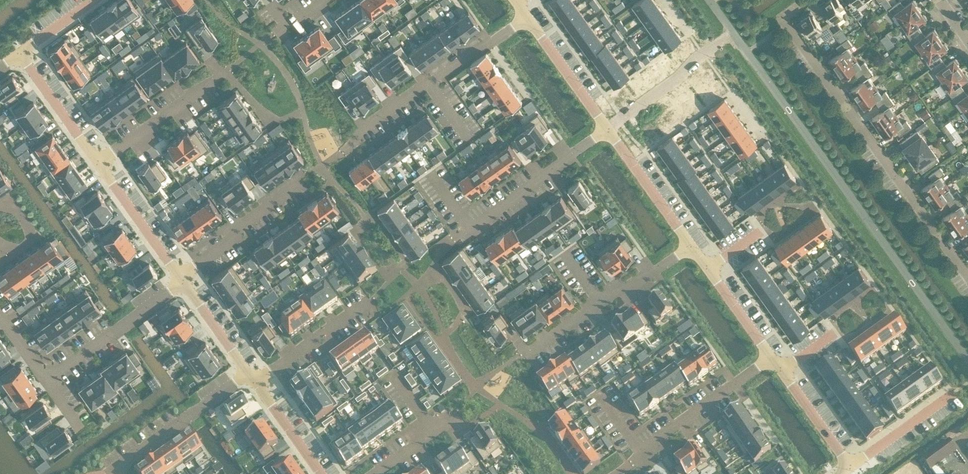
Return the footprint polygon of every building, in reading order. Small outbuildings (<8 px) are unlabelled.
[(107,7),(122,27),(131,20),(117,0),(116,0),(107,7)] [(131,20),(140,14),(130,0),(117,0),(131,20)] [(171,3),(177,11),(193,0),(174,0),(171,3)] [(347,7),(362,28),(374,19),(372,16),(360,0),(358,0),(347,7)] [(372,16),(383,8),(384,8),(378,0),(360,0),(372,16)] [(384,8),(383,8),(385,11),(397,2),(398,4),(403,0),(378,0),(384,8)] [(556,8),(562,16),(577,5),(573,0),(567,0),(556,8)] [(634,4),(640,13),(656,2),(654,0),(639,0),(634,4)] [(834,34),(842,28),(836,19),(843,15),(840,10),(843,7),(838,0),(828,0),(826,2),(825,1),(819,4),(830,20),(826,23),(834,34)] [(853,4),(849,7),(856,18),(863,13),(857,5),(863,0),(850,0),(853,4)] [(896,13),(902,22),(919,9),(916,5),(917,4),(914,0),(913,0),(904,6),(900,0),(889,8),(893,15),(896,13)] [(656,2),(640,13),(646,22),(662,11),(656,2)] [(577,5),(562,16),(568,23),(582,13),(577,5)] [(107,7),(98,13),(112,32),(113,34),(122,27),(107,7)] [(347,7),(335,16),(343,27),(337,31),(345,42),(363,29),(362,28),(347,7)] [(922,14),(919,9),(902,22),(908,30),(906,32),(910,38),(922,30),(918,24),(927,18),(924,13),(922,14)] [(468,10),(458,18),(469,33),(479,26),(468,10)] [(662,11),(646,22),(653,31),(668,20),(662,11)] [(834,34),(826,23),(822,26),(811,11),(805,15),(806,16),(801,20),(802,21),(798,23),(805,34),(809,31),(813,36),(820,31),(826,40),(834,34)] [(98,13),(89,19),(103,38),(112,32),(98,13)] [(582,13),(568,23),(573,31),(588,21),(582,13)] [(201,18),(186,29),(199,47),(204,44),(206,47),(217,39),(211,31),(212,29),(209,24),(207,26),(201,18)] [(458,18),(448,25),(459,40),(469,33),(458,18)] [(668,20),(653,31),(659,40),(675,29),(668,20)] [(588,21),(573,31),(579,39),(593,29),(588,21)] [(309,32),(306,34),(321,55),(333,47),(334,49),(341,45),(333,34),(328,38),(318,25),(309,32)] [(448,25),(438,32),(449,47),(459,40),(448,25)] [(925,35),(922,30),(910,38),(914,44),(917,42),(923,51),(940,39),(937,34),(938,33),(935,28),(925,35)] [(593,29),(579,39),(585,47),(599,37),(593,29)] [(675,29),(659,40),(666,49),(681,38),(675,29)] [(438,32),(428,39),(439,54),(449,47),(438,32)] [(303,36),(294,43),(303,56),(297,60),(305,70),(311,66),(309,64),(321,55),(306,34),(303,36)] [(53,46),(47,50),(54,59),(74,44),(68,35),(58,42),(57,40),(52,44),(53,46)] [(599,37),(585,47),(590,55),(592,54),(605,45),(599,37)] [(848,38),(841,43),(836,46),(840,52),(829,60),(832,65),(834,64),(837,68),(854,56),(848,48),(852,44),(848,38)] [(428,39),(418,46),(429,61),(439,54),(428,39)] [(943,43),(940,39),(923,51),(929,59),(927,61),(931,67),(942,59),(939,54),(948,47),(945,43),(943,43)] [(185,43),(174,51),(186,68),(192,65),(191,64),(197,60),(198,60),(199,60),(198,58),(198,59),(187,43),(186,42),(185,43)] [(605,45),(592,54),(597,62),(612,51),(607,43),(605,45)] [(54,59),(61,68),(79,55),(81,54),(74,44),(54,59)] [(400,45),(385,56),(400,77),(410,70),(402,59),(408,56),(400,45)] [(418,46),(408,53),(420,68),(429,61),(418,46)] [(174,51),(162,59),(173,74),(172,75),(173,76),(174,78),(175,77),(175,76),(181,72),(186,68),(174,51)] [(612,51),(597,62),(603,69),(618,59),(612,51)] [(487,52),(471,63),(478,73),(494,63),(487,52)] [(158,53),(146,62),(161,83),(172,75),(173,74),(162,59),(161,58),(162,58),(161,56),(160,57),(158,53)] [(79,55),(61,68),(67,77),(85,64),(79,55)] [(385,56),(369,67),(377,77),(382,74),(390,85),(400,77),(385,56)] [(854,56),(837,68),(840,73),(839,74),(842,79),(854,70),(858,76),(869,68),(865,61),(860,65),(854,56)] [(946,64),(942,59),(931,67),(935,73),(938,72),(944,80),(961,68),(957,63),(959,62),(956,58),(946,64)] [(618,59),(603,69),(609,77),(623,67),(618,59)] [(146,62),(133,71),(136,74),(136,75),(137,75),(148,91),(148,92),(150,91),(149,91),(161,83),(146,62)] [(494,63),(478,73),(485,83),(501,72),(494,62),(494,63)] [(85,64),(67,77),(73,86),(92,72),(85,64)] [(623,67),(609,77),(614,85),(629,75),(623,67)] [(869,68),(858,76),(861,81),(850,89),(853,94),(855,93),(858,98),(875,85),(869,77),(873,74),(869,68)] [(967,77),(967,75),(966,72),(964,73),(961,68),(944,80),(940,83),(946,92),(948,90),(952,96),(963,88),(960,83),(967,77)] [(501,72),(485,83),(492,93),(508,82),(501,72)] [(368,73),(353,84),(368,105),(378,98),(371,87),(376,83),(368,73)] [(0,84),(0,95),(2,99),(3,99),(6,104),(17,96),(13,91),(20,86),(12,76),(0,84)] [(132,76),(122,83),(124,85),(137,103),(146,97),(132,76)] [(508,82),(492,93),(500,103),(515,92),(508,82)] [(353,84),(338,95),(345,105),(350,101),(358,113),(368,105),(353,84)] [(124,85),(115,91),(116,93),(128,110),(137,103),(124,85)] [(875,85),(858,98),(861,102),(860,103),(863,108),(875,100),(878,105),(890,97),(886,91),(881,94),(875,85)] [(963,88),(952,96),(956,103),(959,101),(965,109),(967,107),(967,93),(967,94),(963,88)] [(236,92),(215,107),(221,115),(242,101),(236,92)] [(515,92),(500,103),(507,113),(522,102),(515,92)] [(116,93),(108,99),(120,116),(128,110),(116,93)] [(107,97),(98,103),(111,122),(120,116),(108,99),(107,97)] [(890,97),(878,105),(882,110),(871,119),(874,123),(876,122),(879,127),(896,114),(890,106),(894,103),(890,97)] [(725,98),(709,109),(716,118),(731,107),(725,98)] [(537,107),(532,99),(528,102),(533,110),(537,107)] [(23,101),(12,108),(16,114),(23,124),(40,111),(33,101),(26,106),(23,101)] [(97,101),(87,108),(102,129),(110,123),(111,123),(111,122),(98,103),(97,101)] [(242,101),(221,115),(228,124),(248,109),(242,101)] [(731,107),(716,118),(722,127),(738,116),(731,107)] [(248,109),(228,124),(235,134),(255,119),(248,109)] [(40,111),(23,124),(30,134),(34,139),(45,132),(41,126),(48,122),(40,111)] [(427,113),(417,120),(428,135),(438,128),(427,113)] [(538,113),(522,125),(525,129),(525,128),(538,146),(548,139),(543,132),(549,128),(538,113)] [(896,114),(879,127),(882,132),(881,133),(884,137),(896,129),(900,135),(911,126),(907,120),(902,123),(896,114)] [(738,116),(722,127),(728,136),(744,125),(738,116)] [(255,119),(235,134),(241,143),(261,128),(255,119)] [(417,120),(407,127),(418,142),(428,135),(417,120)] [(744,125),(728,136),(735,145),(750,134),(744,125)] [(407,127),(397,134),(408,149),(418,142),(407,127)] [(525,129),(509,140),(517,151),(523,147),(528,153),(537,146),(538,146),(525,128),(525,129)] [(182,133),(177,137),(190,156),(189,156),(192,160),(208,148),(195,130),(189,134),(187,130),(183,134),(182,133)] [(911,157),(928,145),(917,130),(902,141),(909,150),(907,152),(911,157)] [(35,146),(32,149),(41,162),(44,159),(45,159),(44,159),(61,147),(61,146),(60,146),(53,135),(52,134),(51,135),(36,146),(36,145),(35,146)] [(397,134),(387,141),(398,156),(408,149),(397,134)] [(750,134),(735,145),(741,154),(757,143),(750,134)] [(673,136),(658,146),(664,154),(678,144),(673,136)] [(169,148),(164,152),(174,167),(189,156),(190,156),(177,137),(171,142),(167,145),(169,148)] [(288,139),(279,146),(293,166),(303,159),(299,154),(300,152),(297,147),(295,149),(288,139)] [(387,141),(377,148),(388,164),(398,156),(387,141)] [(499,151),(511,168),(521,160),(509,144),(499,151)] [(678,144),(664,154),(670,162),(684,152),(678,144)] [(917,161),(924,171),(939,160),(928,145),(911,157),(915,162),(917,161)] [(279,146),(269,152),(284,173),(293,166),(279,146)] [(61,147),(44,159),(45,159),(52,170),(53,171),(70,158),(69,158),(61,147)] [(497,147),(486,154),(489,158),(501,175),(511,168),(499,151),(497,147)] [(377,148),(367,155),(368,156),(378,171),(379,170),(388,164),(377,148)] [(269,152),(260,159),(261,161),(275,180),(284,173),(269,152)] [(684,152),(670,162),(675,170),(690,159),(684,152)] [(368,156),(358,163),(369,179),(379,172),(380,171),(379,170),(378,171),(368,156)] [(70,158),(53,171),(61,182),(78,170),(77,170),(70,159),(70,158)] [(489,158),(479,165),(491,182),(501,175),(489,158)] [(690,159),(675,170),(681,178),(694,168),(695,167),(690,159)] [(148,162),(138,169),(150,187),(166,176),(156,161),(150,165),(148,162)] [(261,161),(252,168),(265,187),(275,180),(261,161)] [(358,163),(348,170),(360,186),(369,179),(358,163)] [(785,163),(776,169),(787,185),(796,179),(785,163)] [(479,165),(470,172),(482,189),(491,182),(479,165)] [(929,197),(947,185),(940,176),(945,173),(940,167),(929,175),(933,181),(921,189),(924,193),(926,192),(929,197)] [(681,178),(679,179),(685,187),(699,176),(694,168),(681,178)] [(2,191),(11,184),(7,179),(8,178),(4,173),(3,173),(0,169),(0,188),(2,191)] [(776,169),(767,176),(778,191),(787,185),(776,169)] [(61,182),(57,185),(66,197),(70,195),(71,194),(86,183),(86,184),(87,183),(86,182),(78,171),(78,170),(61,182)] [(470,172),(459,179),(471,196),(482,189),(470,172)] [(231,184),(244,202),(254,195),(249,188),(255,184),(247,173),(231,184)] [(699,176),(685,187),(690,195),(705,184),(699,176)] [(767,176),(758,182),(769,198),(778,191),(767,176)] [(221,192),(216,196),(223,206),(229,202),(234,209),(244,202),(231,184),(229,180),(218,188),(221,192)] [(573,195),(568,199),(577,212),(593,200),(590,196),(592,195),(588,190),(587,191),(579,180),(569,188),(573,195)] [(758,182),(749,189),(760,204),(769,198),(758,182)] [(705,184),(690,195),(696,202),(711,192),(705,184)] [(947,185),(929,197),(933,202),(931,203),(935,207),(946,199),(950,204),(961,196),(957,190),(953,193),(947,185)] [(749,189),(740,195),(751,211),(760,204),(749,189)] [(83,193),(72,201),(84,217),(87,214),(105,201),(98,191),(87,199),(83,193)] [(326,192),(316,199),(328,215),(338,209),(334,203),(335,202),(332,197),(330,198),(326,192)] [(711,192),(696,202),(702,210),(716,200),(711,192)] [(561,196),(551,203),(566,224),(576,217),(561,196)] [(961,196),(950,204),(954,210),(942,218),(945,222),(947,221),(950,226),(967,214),(961,205),(966,202),(961,196)] [(208,197),(198,204),(211,222),(221,216),(208,197)] [(393,198),(377,210),(384,219),(400,207),(393,198)] [(316,199),(307,206),(319,222),(328,215),(316,199)] [(716,200),(702,210),(707,218),(722,208),(716,200)] [(105,201),(87,214),(94,224),(95,224),(98,229),(109,221),(105,216),(112,211),(111,210),(113,209),(110,205),(108,206),(105,201)] [(551,203),(543,209),(555,226),(554,226),(557,230),(566,224),(551,203)] [(198,204),(188,211),(190,213),(190,212),(202,229),(211,222),(198,204)] [(307,206),(298,212),(300,216),(309,229),(319,222),(307,206)] [(400,207),(384,219),(390,229),(407,217),(400,207)] [(722,208),(707,218),(713,226),(728,216),(722,208)] [(543,209),(534,216),(546,232),(554,226),(555,226),(543,209)] [(190,213),(181,219),(193,236),(202,229),(190,212),(190,213)] [(821,214),(812,220),(823,236),(832,229),(821,214)] [(950,226),(954,231),(952,232),(956,236),(967,228),(967,230),(967,215),(967,214),(950,226)] [(300,216),(291,223),(303,239),(312,232),(309,229),(300,216)] [(534,216),(525,222),(537,239),(546,232),(534,216)] [(728,216),(713,226),(719,234),(733,223),(728,216)] [(407,217),(390,229),(397,238),(414,226),(407,217)] [(181,219),(171,226),(176,232),(174,233),(177,238),(179,237),(183,243),(193,236),(181,219)] [(812,220),(803,227),(814,242),(823,236),(812,220)] [(516,228),(516,229),(528,245),(537,239),(525,222),(516,228)] [(291,223),(282,229),(293,246),(303,239),(291,223)] [(514,225),(505,231),(518,250),(519,252),(529,245),(528,245),(516,229),(516,228),(514,225)] [(414,226),(397,238),(404,247),(420,236),(414,226)] [(111,227),(100,235),(111,250),(129,238),(121,228),(115,233),(111,227)] [(803,227),(794,233),(805,249),(814,242),(803,227)] [(282,229),(272,236),(284,252),(293,246),(282,229)] [(505,231),(496,238),(508,255),(509,257),(518,250),(505,231)] [(348,232),(327,247),(335,257),(337,256),(355,242),(348,232)] [(794,233),(785,239),(796,255),(805,249),(794,233)] [(272,236),(263,242),(275,259),(284,252),(272,236)] [(420,236),(404,247),(411,257),(427,245),(420,236)] [(618,236),(607,243),(623,265),(633,257),(628,251),(633,247),(626,236),(621,240),(618,236)] [(111,250),(109,252),(117,262),(119,261),(122,266),(133,258),(129,253),(136,248),(129,238),(111,250)] [(496,238),(486,245),(498,261),(508,255),(496,238)] [(50,239),(41,245),(55,265),(64,259),(50,239)] [(785,239),(776,246),(788,261),(796,255),(785,239)] [(263,242),(253,249),(265,266),(275,259),(263,242)] [(355,242),(337,256),(344,265),(362,252),(355,242)] [(600,254),(595,258),(602,269),(608,265),(613,272),(622,265),(623,265),(607,243),(597,250),(600,254)] [(32,251),(46,272),(55,265),(41,245),(32,251)] [(464,246),(443,261),(450,271),(471,256),(464,246)] [(32,251),(23,258),(37,278),(46,272),(32,251)] [(362,252),(344,265),(351,275),(369,262),(362,252)] [(450,271),(457,281),(474,269),(478,266),(471,256),(450,271)] [(758,256),(743,267),(749,276),(765,265),(758,256)] [(29,285),(37,278),(23,258),(14,264),(26,280),(26,281),(28,285),(29,285)] [(369,262),(351,275),(358,285),(366,280),(367,281),(372,278),(371,276),(376,272),(369,262)] [(139,263),(128,270),(132,276),(130,277),(137,288),(141,285),(142,287),(147,283),(146,281),(157,274),(149,263),(143,268),(139,263)] [(18,287),(26,281),(26,280),(14,264),(5,271),(17,287),(18,287)] [(232,264),(211,278),(218,288),(238,273),(232,264)] [(765,265),(749,276),(755,285),(771,274),(765,265)] [(859,266),(850,272),(861,288),(870,282),(859,266)] [(474,269),(457,281),(464,290),(481,278),(474,269)] [(18,287),(17,287),(5,271),(0,274),(0,282),(11,297),(20,291),(20,290),(18,287)] [(850,272),(841,279),(852,294),(861,288),(850,272)] [(238,273),(218,288),(224,296),(245,282),(238,273)] [(771,274),(755,285),(762,294),(777,283),(771,274)] [(481,278),(464,290),(471,300),(488,288),(481,278)] [(841,279),(832,285),(843,301),(852,294),(841,279)] [(322,281),(310,289),(325,310),(325,309),(336,302),(337,301),(337,300),(336,300),(326,285),(325,284),(322,281)] [(224,296),(224,297),(230,305),(247,293),(247,294),(251,291),(245,282),(224,296)] [(777,283),(762,294),(768,303),(784,292),(777,283)] [(551,294),(550,294),(562,311),(563,311),(563,310),(573,303),(575,302),(574,301),(563,286),(562,285),(561,286),(551,294)] [(832,285),(823,292),(834,307),(843,301),(832,285)] [(488,288),(471,300),(479,310),(497,297),(490,286),(488,288)] [(76,296),(77,298),(78,297),(91,316),(100,310),(99,308),(103,305),(98,297),(94,301),(85,289),(76,296)] [(310,289),(298,298),(300,301),(300,300),(313,318),(324,310),(325,310),(310,289)] [(548,290),(535,299),(536,300),(536,301),(536,300),(548,317),(549,319),(550,320),(551,319),(561,311),(562,311),(550,294),(551,294),(550,294),(548,290)] [(784,292),(768,303),(775,312),(790,301),(784,292)] [(823,292),(814,298),(825,314),(834,307),(823,292)] [(247,293),(230,305),(237,314),(254,303),(247,294),(247,293)] [(654,309),(648,313),(656,324),(672,312),(671,311),(673,309),(669,304),(667,306),(660,295),(649,302),(654,309)] [(77,298),(69,304),(82,323),(91,316),(100,310),(91,316),(78,297),(77,298)] [(300,301),(288,309),(303,329),(304,329),(303,329),(314,321),(315,320),(314,319),(313,318),(300,300),(300,301)] [(525,308),(525,309),(537,326),(537,325),(548,317),(536,300),(536,301),(525,308)] [(790,301),(775,312),(781,321),(796,309),(790,301)] [(73,329),(82,323),(69,304),(60,310),(73,329)] [(522,305),(509,314),(512,317),(512,318),(513,319),(523,333),(524,334),(525,334),(525,333),(536,326),(537,326),(525,309),(525,308),(522,305)] [(168,307),(157,315),(161,320),(157,323),(164,333),(186,317),(179,307),(172,312),(168,307)] [(404,307),(384,322),(392,334),(412,320),(404,307)] [(288,309),(276,318),(278,321),(279,323),(279,322),(290,337),(289,337),(290,338),(292,337),(302,330),(303,329),(288,309)] [(796,309),(781,321),(787,330),(803,318),(796,309)] [(64,335),(73,329),(60,310),(51,317),(52,319),(53,319),(64,335)] [(623,319),(622,319),(635,337),(645,330),(650,326),(643,315),(637,319),(633,312),(623,319)] [(492,313),(482,321),(486,326),(484,328),(488,333),(489,331),(497,342),(508,334),(503,328),(508,324),(500,313),(495,317),(492,313)] [(895,316),(886,323),(897,338),(906,332),(895,316)] [(186,317),(164,333),(172,343),(175,340),(179,346),(190,338),(186,332),(193,328),(186,318),(186,317)] [(803,318),(787,330),(794,339),(809,327),(803,318)] [(52,319),(44,324),(44,325),(56,341),(64,335),(53,319),(52,319)] [(617,333),(611,337),(622,352),(638,341),(635,337),(622,319),(612,327),(617,333)] [(412,320),(392,334),(401,346),(421,332),(412,320)] [(55,342),(56,341),(44,325),(44,324),(43,323),(42,323),(33,329),(47,348),(55,342)] [(261,325),(250,332),(264,352),(275,344),(270,338),(275,334),(267,323),(262,327),(261,325)] [(886,323),(877,329),(888,345),(897,338),(886,323)] [(682,327),(677,330),(680,335),(685,332),(682,327)] [(877,329),(868,336),(879,351),(888,345),(877,329)] [(366,332),(357,339),(370,356),(379,350),(366,332)] [(606,334),(596,341),(611,362),(620,355),(606,334)] [(427,335),(407,350),(416,362),(436,347),(427,335)] [(868,336),(859,342),(870,358),(879,351),(868,336)] [(357,339),(348,345),(361,363),(370,356),(357,339)] [(195,341),(184,348),(188,354),(184,357),(191,367),(213,352),(205,341),(199,346),(195,341)] [(596,341),(586,348),(587,348),(598,364),(598,365),(601,369),(611,362),(596,341)] [(0,344),(0,367),(10,360),(6,354),(10,352),(2,342),(0,344)] [(859,342),(850,348),(861,364),(870,358),(859,342)] [(348,345),(340,351),(352,369),(361,363),(348,345)] [(703,346),(693,353),(708,373),(718,366),(714,360),(715,359),(712,354),(710,356),(703,346)] [(436,347),(416,362),(424,373),(444,359),(436,347)] [(587,348),(577,354),(589,371),(590,371),(598,365),(598,364),(587,348)] [(125,352),(114,360),(128,379),(127,380),(129,381),(141,372),(138,369),(139,369),(136,365),(141,361),(133,351),(128,354),(127,352),(126,351),(125,352)] [(340,351),(330,358),(343,375),(352,369),(340,351)] [(213,352),(191,367),(198,377),(202,374),(206,379),(217,372),(213,367),(220,362),(213,352)] [(684,359),(684,360),(687,364),(687,363),(699,380),(708,373),(693,353),(684,359)] [(568,361),(580,378),(581,380),(591,373),(590,371),(589,371),(577,354),(568,361)] [(566,358),(556,365),(568,381),(567,382),(570,385),(580,378),(568,361),(566,358)] [(444,359),(424,373),(433,385),(453,371),(444,359)] [(832,359),(816,370),(823,379),(838,368),(832,359)] [(116,388),(127,380),(128,379),(114,360),(113,360),(102,368),(101,369),(102,370),(103,371),(104,371),(116,388)] [(678,370),(687,383),(689,387),(699,380),(687,363),(687,364),(678,370)] [(556,364),(546,371),(547,371),(558,388),(567,382),(568,381),(556,365),(556,364)] [(10,391),(28,378),(21,368),(18,370),(14,365),(0,374),(0,377),(10,391)] [(666,373),(677,390),(687,383),(678,370),(675,366),(675,367),(666,373)] [(931,367),(922,373),(933,389),(942,383),(931,367)] [(838,368),(823,379),(829,388),(845,377),(838,368)] [(654,376),(653,376),(655,378),(668,397),(677,390),(666,373),(663,369),(654,376)] [(103,371),(92,380),(104,397),(105,399),(117,391),(118,390),(116,388),(104,371),(103,371)] [(311,371),(291,386),(297,395),(318,380),(317,380),(311,371)] [(453,371),(433,385),(441,397),(461,383),(453,371)] [(547,371),(537,378),(541,384),(539,385),(543,390),(545,389),(549,395),(558,388),(547,371)] [(922,373),(913,380),(924,395),(933,389),(922,373)] [(845,377),(829,388),(835,397),(851,386),(845,377)] [(35,388),(28,378),(10,391),(21,406),(36,396),(32,390),(35,388)] [(646,384),(646,385),(659,403),(668,397),(655,378),(646,384)] [(318,380),(297,395),(304,404),(325,389),(318,379),(317,380),(318,380)] [(80,387),(79,388),(80,389),(86,398),(83,400),(89,408),(91,406),(92,406),(93,405),(104,397),(92,380),(91,380),(80,388),(80,387)] [(913,380),(904,386),(915,402),(924,395),(913,380)] [(644,383),(635,389),(650,410),(659,403),(646,385),(646,384),(645,382),(644,383)] [(851,386),(835,397),(842,406),(857,395),(851,386)] [(904,386),(895,393),(906,408),(915,402),(904,386)] [(325,389),(304,404),(310,413),(331,398),(325,389)] [(635,389),(625,396),(640,417),(650,410),(635,389)] [(895,393),(886,399),(897,415),(906,408),(895,393)] [(857,395),(842,406),(848,415),(864,403),(857,395)] [(226,407),(220,411),(232,428),(247,417),(243,411),(249,407),(242,396),(231,404),(230,402),(225,406),(226,407)] [(331,398),(310,413),(317,422),(338,407),(331,398)] [(381,407),(380,408),(395,428),(404,422),(389,401),(381,407)] [(51,421),(47,415),(51,413),(43,402),(25,415),(37,431),(51,421)] [(864,403),(848,415),(855,423),(870,412),(864,403)] [(739,405),(721,419),(727,427),(727,428),(746,415),(739,405)] [(380,406),(371,413),(387,434),(395,428),(380,408),(381,407),(380,406)] [(870,412),(855,423),(861,432),(876,421),(870,412)] [(371,413),(363,419),(378,440),(387,434),(371,413)] [(565,414),(549,426),(556,436),(572,424),(565,414)] [(727,427),(725,429),(732,438),(752,423),(746,415),(727,428),(727,427)] [(363,419),(355,424),(370,446),(378,440),(363,419)] [(876,421),(861,432),(867,441),(883,430),(876,421)] [(246,435),(242,438),(250,449),(254,446),(253,446),(271,433),(264,423),(257,428),(253,422),(243,430),(246,435)] [(752,423),(732,438),(738,447),(758,432),(752,423)] [(347,430),(346,431),(348,433),(362,452),(370,446),(355,424),(347,430)] [(572,424),(556,436),(563,446),(580,434),(572,424)] [(61,430),(57,425),(38,438),(50,454),(72,439),(64,428),(61,430)] [(486,427),(474,435),(481,444),(475,449),(484,461),(501,448),(495,441),(496,441),(494,439),(496,438),(491,431),(490,432),(488,431),(486,427)] [(188,433),(179,439),(194,460),(203,453),(196,444),(201,441),(194,431),(190,434),(188,433)] [(30,432),(25,436),(28,441),(33,437),(30,432)] [(758,432),(738,447),(744,456),(748,453),(765,441),(758,432)] [(271,433),(253,446),(254,446),(265,461),(276,454),(272,448),(278,443),(271,433)] [(348,433),(339,439),(355,460),(364,454),(362,452),(348,433)] [(580,434),(563,446),(570,456),(587,444),(580,434)] [(179,439),(171,446),(184,464),(183,465),(185,467),(185,466),(194,460),(179,439)] [(339,439),(331,445),(346,467),(355,460),(339,439)] [(922,459),(931,471),(958,451),(949,439),(922,459)] [(765,441),(748,453),(755,462),(771,450),(765,441)] [(587,444),(570,456),(577,465),(593,454),(587,444)] [(694,445),(684,452),(697,470),(699,473),(710,466),(707,462),(712,458),(705,448),(699,452),(694,445)] [(175,470),(183,465),(184,464),(171,446),(162,452),(175,470)] [(447,455),(460,473),(465,473),(479,464),(470,452),(464,456),(458,447),(447,455)] [(175,470),(162,452),(153,458),(164,473),(174,473),(176,473),(177,472),(175,470)] [(673,470),(676,473),(691,473),(697,470),(684,452),(674,460),(679,466),(673,470)] [(577,465),(583,473),(587,473),(601,464),(593,454),(577,465)] [(436,463),(442,472),(440,473),(460,473),(447,455),(436,463)] [(153,458),(144,465),(143,465),(144,465),(150,473),(164,473),(153,458)] [(263,470),(266,473),(296,473),(300,471),(291,459),(278,469),(274,463),(263,470)] [(773,473),(790,473),(789,473),(791,471),(788,467),(786,468),(782,462),(771,470),(774,473),(773,473)] [(144,465),(135,471),(137,473),(150,473),(144,465)] [(899,473),(911,473),(913,472),(914,470),(910,466),(899,473)]
